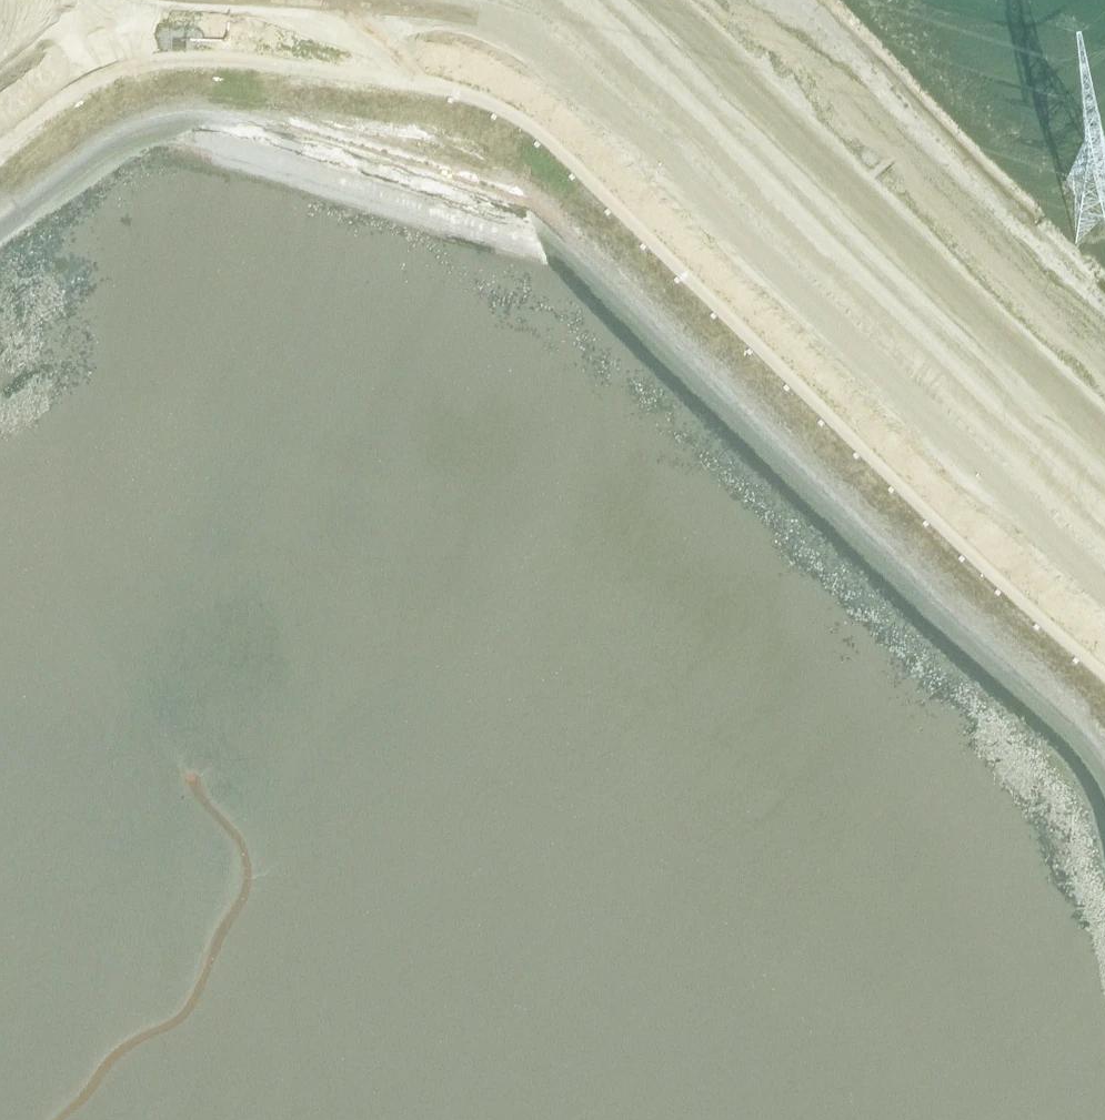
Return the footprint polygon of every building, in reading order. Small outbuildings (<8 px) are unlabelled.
[(101,27),(78,39),(85,52),(109,40),(101,27)]
